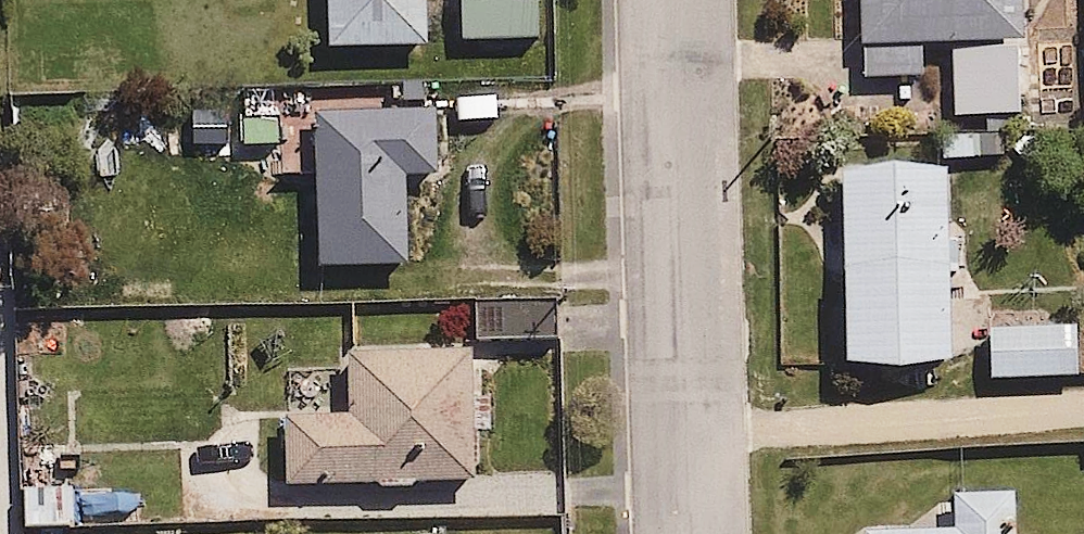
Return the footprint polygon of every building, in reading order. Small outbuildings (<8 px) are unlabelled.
[(332,54),(430,53),(429,0),(331,0),(332,54)] [(470,42),(546,37),(544,0),(468,0),(470,42)] [(853,76),(921,76),(921,45),(980,45),(980,118),(1023,118),(1023,0),(854,0),(853,76)] [(321,81),(327,272),(414,270),(412,184),(447,182),(445,110),(424,111),(423,78),(321,81)] [(961,241),(947,241),(945,168),(838,171),(843,375),(951,373),(948,279),(962,278),(961,241)] [(563,304),(476,306),(477,343),(564,341),(563,304)] [(1071,329),(984,331),(985,384),(1073,382),(1071,329)] [(476,350),(348,351),(348,420),(302,420),(302,495),(476,494),(476,350)] [(20,483),(21,526),(111,525),(110,482),(20,483)] [(1016,496),(952,498),(953,529),(862,532),(862,533),(1017,533),(1016,496)]
